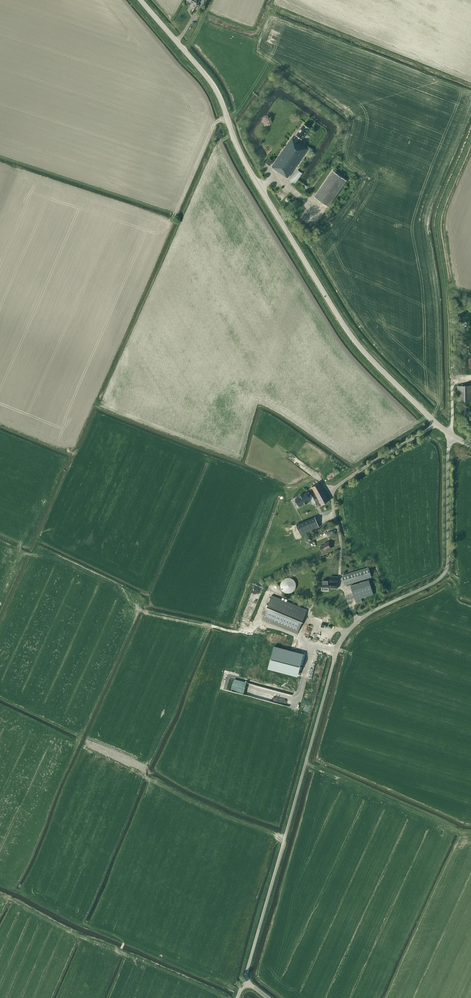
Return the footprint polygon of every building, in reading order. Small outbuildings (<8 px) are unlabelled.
[(292,138),(272,166),(288,178),(308,149),(299,142),(309,127),(304,124),(294,139),(292,138)] [(291,180),(296,183),(302,173),(298,170),(291,180)] [(314,197),(328,207),(347,181),(333,171),(314,197)] [(470,401),(470,385),(457,385),(457,401),(470,401)] [(319,483),(312,487),(318,497),(314,499),(318,507),(322,504),(322,505),(329,501),(319,483)] [(308,502),(307,501),(310,499),(306,493),(303,495),(302,494),(298,496),(299,497),(295,499),(299,507),(303,504),(303,505),(308,502)] [(296,524),(301,535),(319,527),(315,516),(296,524)] [(324,545),(320,546),(322,552),(326,551),(327,551),(332,548),(329,541),(323,544),(324,545)] [(342,575),(345,585),(372,577),(369,567),(342,575)] [(328,588),(338,588),(338,576),(331,576),(330,580),(323,580),(323,581),(319,581),(319,587),(328,587),(328,588)] [(281,583),(281,585),(281,587),(282,590),(284,591),(286,592),(289,593),(291,592),(293,591),(295,590),(296,587),(296,585),(296,583),(295,580),(293,579),(291,578),(289,577),(286,578),(284,579),(282,580),(281,583)] [(374,595),(369,580),(351,585),(355,600),(374,595)] [(262,619),(297,633),(307,610),(272,595),(262,619)] [(268,667),(297,675),(303,655),(273,647),(268,667)] [(231,690),(240,693),(243,681),(235,679),(231,690)]
